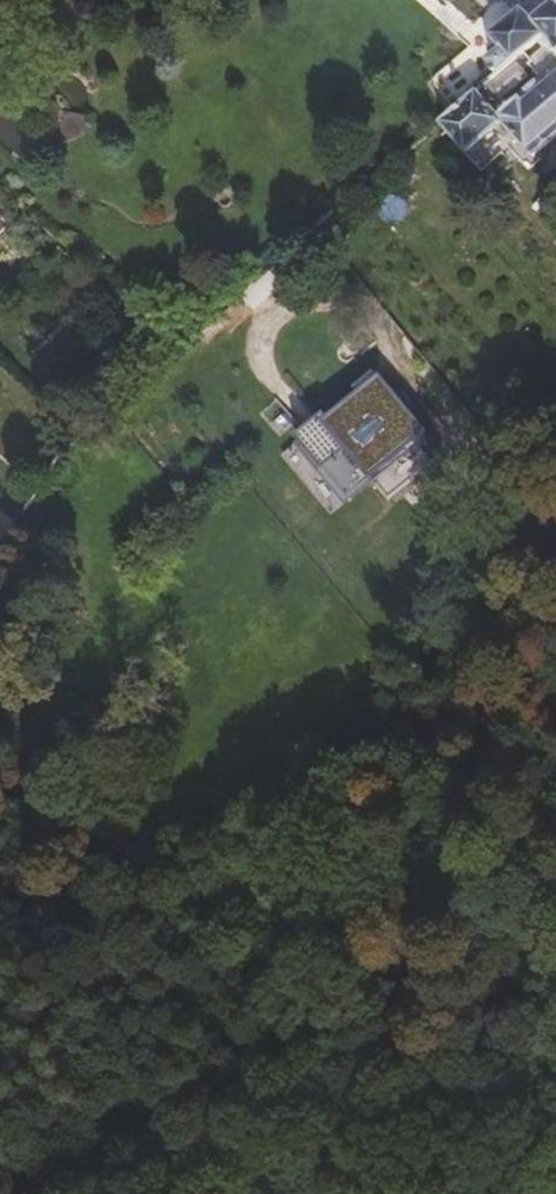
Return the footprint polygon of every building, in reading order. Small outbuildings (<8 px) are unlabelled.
[(532,26),(522,15),(493,42),(502,55),(490,67),(501,83),(548,45),(555,54),(555,4),(532,26)] [(494,126),(524,163),(555,135),(555,74),(494,126)] [(442,132),(459,155),(494,126),(476,103),(442,132)]
